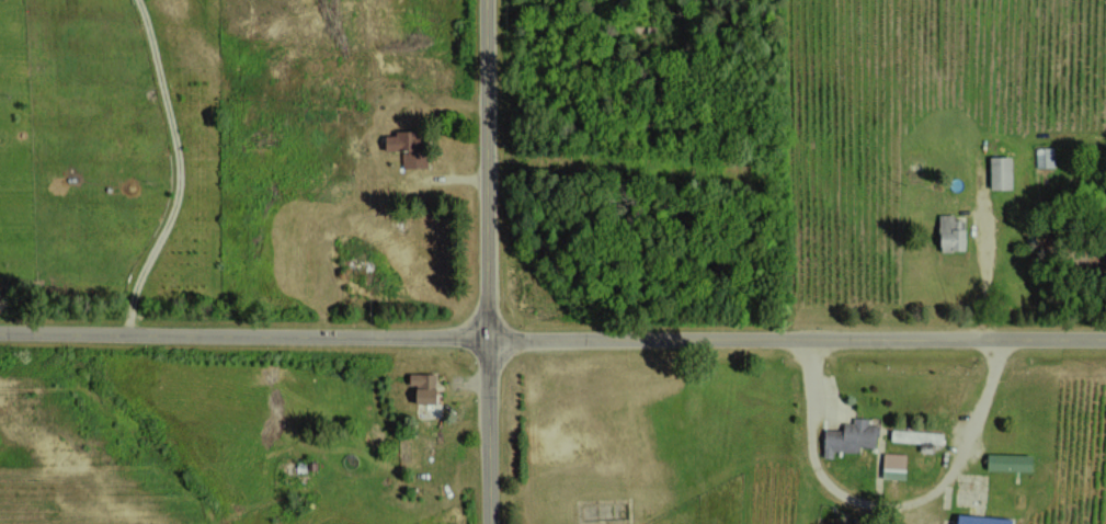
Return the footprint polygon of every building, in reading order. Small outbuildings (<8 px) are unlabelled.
[(403,168),(427,166),(426,153),(417,154),(416,129),(393,130),(394,134),(382,135),(383,150),(402,149),(403,168)] [(990,189),(1012,188),(1011,156),(989,157),(990,189)] [(953,214),(939,213),(937,249),(963,250),(965,220),(953,219),(953,214)] [(434,404),(435,374),(409,373),(408,384),(414,385),(413,403),(434,404)] [(823,457),(833,457),(833,451),(856,451),(856,446),(877,447),(877,424),(868,423),(868,417),(852,417),(852,422),(842,422),(842,429),(823,428),(823,457)] [(943,432),(891,430),(890,440),(920,442),(919,451),(932,452),(933,444),(943,445),(943,432)] [(882,477),(905,478),(906,453),(883,453),(882,477)] [(1030,470),(1030,454),(985,453),(985,470),(1030,470)]
